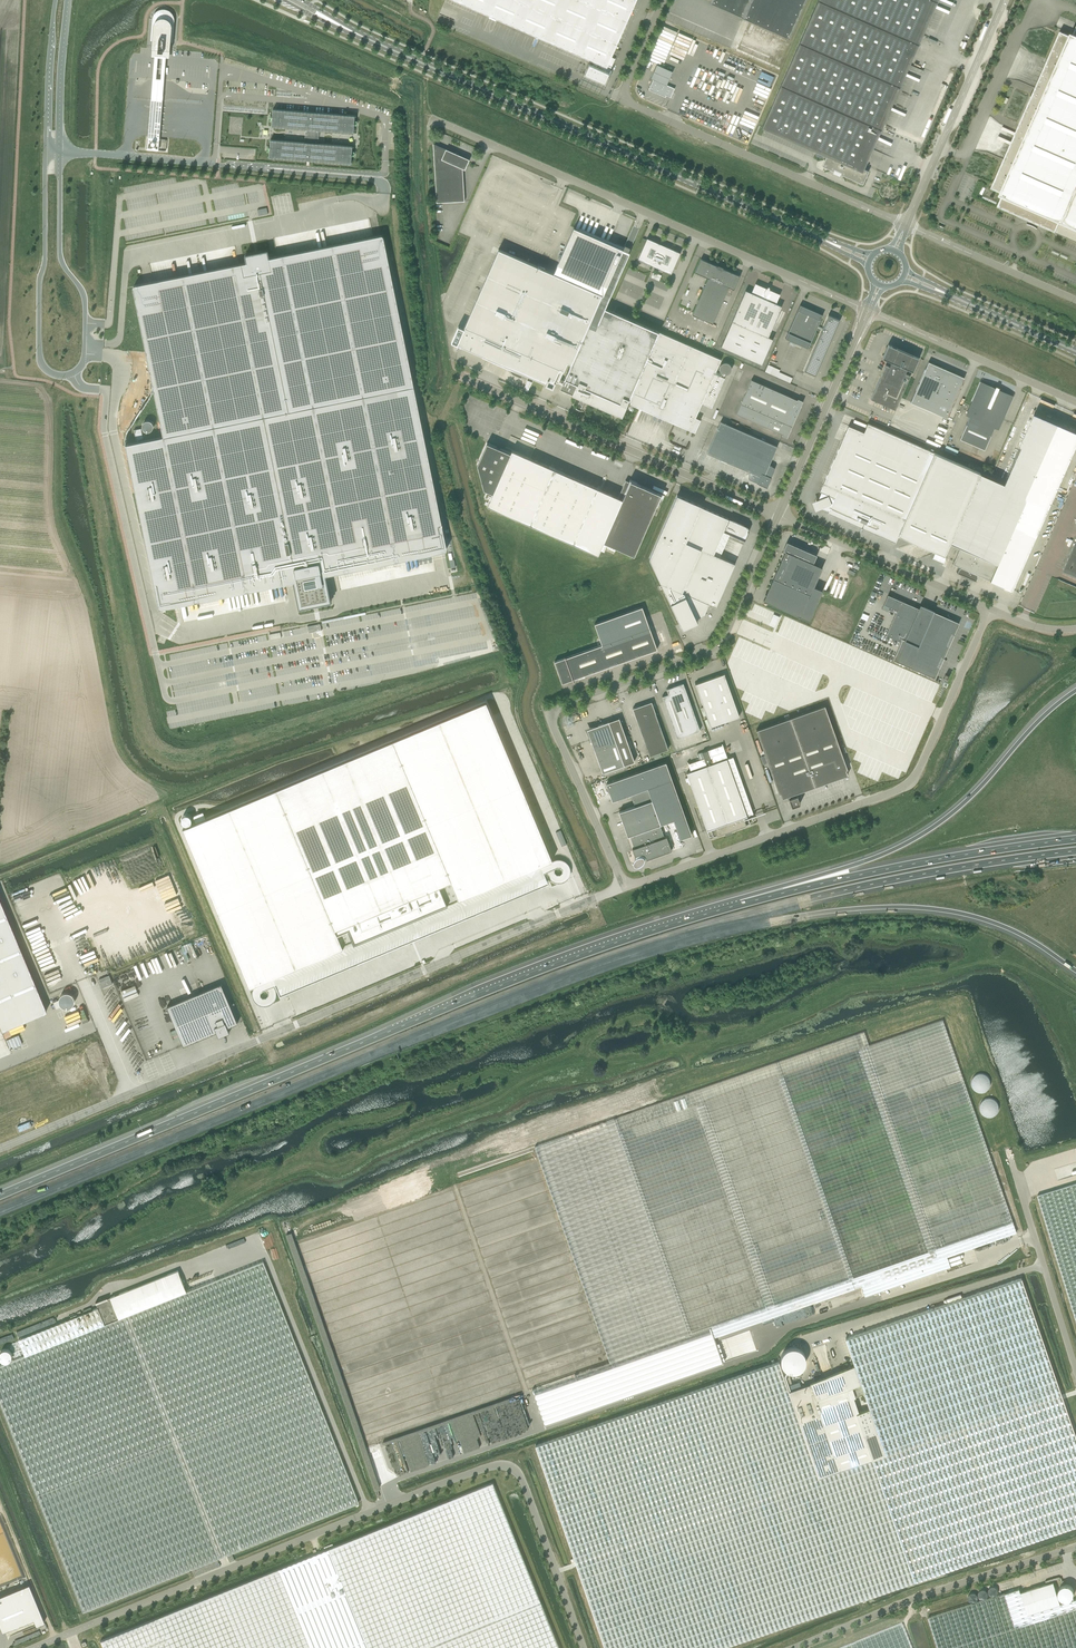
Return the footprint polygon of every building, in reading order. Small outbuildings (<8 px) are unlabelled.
[(594,62),(593,64),(594,64),(593,66),(593,65),(592,67),(589,66),(585,74),(605,83),(609,74),(606,73),(607,71),(606,71),(607,69),(610,70),(613,63),(613,64),(609,62),(636,0),(455,0),(594,62)] [(711,4),(789,38),(806,0),(712,0),(711,4)] [(762,127),(762,128),(826,156),(822,166),(833,171),(834,169),(841,172),(840,174),(863,184),(869,171),(864,168),(938,0),(818,0),(762,127)] [(154,50),(159,50),(158,52),(159,52),(159,51),(163,52),(164,52),(164,50),(168,51),(169,41),(171,41),(173,20),(169,20),(170,14),(158,13),(158,19),(155,19),(153,40),(155,40),(154,50)] [(1036,226),(1037,223),(1055,231),(1075,240),(1075,26),(1072,34),(1071,34),(1070,35),(1060,31),(991,188),(1001,192),(1001,194),(1002,194),(1001,198),(997,206),(1029,219),(1027,222),(1029,223),(1031,223),(1032,224),(1034,225),(1035,225),(1036,226)] [(158,148),(165,54),(154,53),(147,148),(158,148)] [(667,85),(670,79),(673,72),(657,65),(651,78),(653,79),(649,90),(662,96),(663,94),(671,97),(675,88),(667,85)] [(270,140),(269,157),(351,164),(352,147),(318,144),(319,130),(354,133),(355,116),(273,109),(272,126),(306,129),(305,143),(270,140)] [(465,201),(463,174),(470,159),(433,143),(437,203),(465,201)] [(574,227),(554,273),(601,294),(599,299),(607,303),(630,252),(623,249),(624,247),(580,227),(579,230),(574,228),(574,227)] [(133,286),(133,287),(164,436),(414,386),(383,236),(383,235),(381,235),(269,258),(267,250),(245,255),(247,262),(134,285),(133,286)] [(647,240),(646,240),(638,259),(671,274),(680,253),(666,247),(665,248),(647,240)] [(483,355),(513,368),(553,386),(555,381),(562,384),(599,299),(601,294),(554,273),(499,249),(464,328),(459,326),(452,341),(457,344),(483,355)] [(701,259),(695,272),(709,278),(692,315),(712,324),(729,287),(734,289),(740,276),(723,268),(722,270),(717,268),(718,266),(701,259)] [(659,280),(661,275),(654,272),(652,277),(659,280)] [(751,293),(746,290),(721,347),(761,365),(773,339),(768,337),(782,306),(776,303),(780,294),(779,294),(778,296),(777,295),(774,293),(771,291),(769,290),(769,289),(766,288),(767,288),(766,288),(762,287),(757,286),(756,286),(755,286),(756,284),(755,283),(751,293)] [(628,401),(659,332),(605,308),(607,303),(599,299),(562,384),(560,389),(622,416),(628,401)] [(822,330),(804,371),(816,376),(840,320),(828,315),(823,328),(818,326),(823,315),(800,305),(785,338),(808,348),(817,328),(822,330)] [(659,332),(628,401),(685,426),(693,430),(698,421),(700,422),(701,419),(696,417),(702,403),(712,408),(725,378),(715,374),(721,359),(659,332)] [(871,399),(895,410),(910,376),(905,373),(907,369),(912,371),(918,357),(888,344),(882,358),(891,362),(889,367),(885,365),(871,399)] [(928,362),(911,402),(946,418),(964,377),(928,362)] [(768,364),(765,371),(790,382),(793,377),(779,372),(780,369),(768,364)] [(530,382),(531,381),(529,381),(528,380),(524,390),(528,391),(532,382),(530,382)] [(799,399),(791,396),(791,397),(751,380),(736,414),(767,427),(772,417),(792,426),(803,401),(799,399)] [(999,388),(996,387),(995,388),(981,382),(970,407),(973,408),(970,417),(966,425),(960,439),(985,450),(991,436),(995,428),(998,419),(1002,421),(1012,396),(998,390),(999,389),(999,388)] [(447,548),(414,386),(164,436),(126,444),(159,607),(160,608),(161,608),(294,581),(299,608),(331,601),(325,575),(445,550),(446,550),(447,548)] [(942,559),(953,563),(960,567),(960,568),(959,568),(957,572),(958,573),(974,580),(976,580),(979,575),(989,580),(1013,590),(1038,535),(1053,499),(1075,447),(1075,431),(1058,423),(1035,413),(1004,483),(980,473),(944,555),(942,559)] [(772,417),(767,427),(783,434),(784,430),(789,432),(792,426),(772,417)] [(721,421),(707,453),(750,472),(748,477),(749,479),(757,482),(757,483),(765,486),(768,485),(771,477),(775,469),(774,467),(769,465),(777,446),(721,421)] [(819,499),(816,500),(819,507),(822,506),(822,508),(829,510),(828,512),(895,542),(898,535),(944,555),(980,473),(868,423),(864,432),(848,425),(820,491),(821,491),(818,498),(819,499)] [(134,430),(136,440),(143,439),(141,428),(134,430)] [(637,482),(630,479),(629,482),(625,480),(618,497),(597,488),(555,469),(555,468),(549,466),(549,467),(512,450),(510,453),(487,443),(477,464),(484,489),(488,491),(485,497),(490,499),(488,505),(574,543),(599,554),(600,550),(605,552),(607,548),(614,551),(616,547),(634,555),(661,494),(637,483),(637,482)] [(677,495),(649,558),(683,628),(698,621),(696,618),(704,615),(709,603),(716,607),(735,563),(713,554),(723,531),(745,540),(749,531),(749,529),(749,528),(748,527),(747,526),(729,518),(729,519),(701,507),(702,506),(677,495)] [(1063,569),(1075,575),(1075,540),(1063,569)] [(813,563),(817,555),(787,542),(783,550),(785,551),(763,600),(809,620),(822,590),(814,586),(822,567),(813,563)] [(897,610),(886,635),(903,642),(896,659),(933,675),(956,624),(933,614),(934,611),(920,604),(918,608),(888,595),(884,604),(897,610)] [(595,624),(602,645),(565,658),(565,656),(564,656),(565,658),(554,661),(562,683),(567,681),(568,683),(573,681),(574,682),(573,679),(657,649),(642,607),(595,624)] [(774,615),(769,624),(775,627),(779,617),(774,615)] [(308,626),(310,632),(323,630),(321,623),(308,626)] [(696,684),(711,726),(739,716),(724,674),(725,674),(725,673),(695,684),(696,684)] [(700,730),(683,683),(666,689),(668,694),(662,696),(677,738),(700,730)] [(196,822),(183,827),(249,986),(357,941),(359,945),(446,909),(444,904),(552,859),(485,701),(206,818),(203,812),(193,816),(196,822)] [(652,702),(633,709),(636,720),(649,756),(668,749),(655,712),(652,702)] [(782,798),(788,796),(789,798),(792,806),(800,803),(797,795),(796,793),(847,775),(846,769),(847,769),(838,744),(825,705),(756,730),(779,793),(780,793),(782,798)] [(603,773),(624,765),(634,761),(619,718),(591,728),(588,733),(603,773)] [(723,746),(707,751),(706,751),(702,753),(704,759),(688,764),(690,771),(727,757),(723,746)] [(747,815),(727,758),(687,773),(707,830),(711,829),(713,836),(726,832),(726,833),(731,831),(730,830),(750,823),(747,815)] [(612,800),(631,794),(635,806),(619,812),(628,836),(630,835),(634,848),(632,849),(635,858),(635,859),(634,859),(634,860),(633,861),(633,862),(633,863),(633,864),(633,865),(634,865),(635,866),(636,866),(637,866),(638,866),(639,865),(640,864),(641,864),(642,863),(642,862),(643,862),(644,861),(644,860),(646,859),(671,850),(666,836),(664,837),(660,825),(674,820),(681,838),(692,834),(666,762),(606,783),(612,800)] [(47,1011),(0,899),(0,1028),(1,1030),(47,1011)] [(112,983),(110,978),(100,983),(102,988),(112,983)] [(238,1023),(221,983),(167,1006),(184,1045),(217,1032),(219,1037),(230,1032),(227,1027),(238,1023)] [(60,1001),(60,999),(53,1002),(56,1009),(63,1006),(62,1005),(61,1004),(60,1002),(60,1001)] [(864,1032),(615,1119),(535,1146),(610,1362),(690,1334),(692,1339),(694,1344),(764,1320),(805,1306),(861,1286),(865,1296),(933,1272),(930,1262),(1016,1232),(943,1020),(869,1045),(864,1032)] [(6,1038),(11,1035),(9,1029),(3,1032),(6,1038)] [(6,1039),(9,1048),(22,1044),(19,1035),(6,1039)] [(1038,1195),(1075,1319),(1075,1183),(1038,1195)] [(187,1292),(104,1325),(98,1308),(19,1339),(25,1356),(0,1366),(0,1401),(83,1611),(359,1502),(263,1261),(187,1292)] [(104,1325),(187,1292),(178,1270),(110,1297),(111,1298),(108,1299),(107,1297),(106,1299),(98,1302),(96,1302),(98,1308),(104,1325)] [(1022,1279),(845,1339),(854,1365),(841,1370),(810,1384),(788,1392),(778,1363),(536,1446),(605,1647),(719,1647),(1075,1525),(1075,1437),(1022,1279)] [(806,1348),(783,1347),(782,1369),(805,1370),(806,1348)] [(5,1348),(0,1353),(0,1356),(6,1362),(12,1355),(5,1348)] [(329,1549),(369,1647),(560,1647),(493,1482),(329,1549)] [(311,1647),(369,1647),(329,1549),(279,1569),(311,1647)] [(279,1569),(100,1641),(103,1647),(311,1647),(279,1569)] [(1028,1614),(1060,1604),(1053,1582),(1021,1592),(1028,1614)] [(1075,1595),(1069,1582),(1057,1588),(1063,1601),(1075,1595)] [(33,1619),(36,1626),(44,1622),(29,1584),(0,1596),(0,1627),(2,1632),(33,1619)] [(1060,1604),(1028,1614),(1021,1592),(1020,1589),(928,1617),(938,1647),(1075,1647),(1075,1599),(1060,1604)] [(902,1625),(846,1647),(911,1647),(902,1625)]
